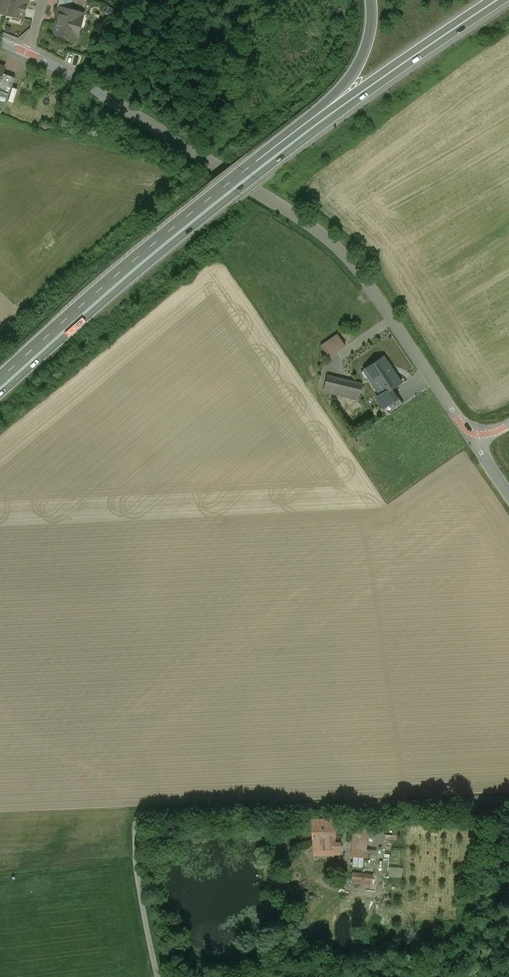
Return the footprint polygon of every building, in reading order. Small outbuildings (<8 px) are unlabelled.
[(6,14),(10,0),(0,0),(0,13),(6,14)] [(6,14),(11,16),(11,15),(23,18),(27,0),(10,0),(6,14)] [(57,7),(60,8),(60,7),(71,10),(73,0),(59,0),(57,7)] [(71,10),(60,7),(60,8),(53,34),(76,40),(83,13),(71,10)] [(2,73),(0,79),(0,91),(9,94),(15,77),(2,73)] [(340,332),(323,345),(333,356),(349,343),(340,332)] [(383,358),(364,370),(381,394),(381,395),(392,388),(399,382),(383,358)] [(361,385),(341,379),(341,380),(334,379),(331,387),(351,392),(350,397),(358,399),(361,385)] [(392,388),(381,395),(381,394),(376,397),(383,408),(398,398),(392,388)] [(333,818),(312,819),(313,849),(339,848),(339,843),(334,843),(333,818)] [(366,831),(354,829),(353,848),(360,849),(364,849),(366,831)] [(356,856),(355,866),(366,866),(366,856),(356,856)] [(277,878),(270,881),(273,890),(281,887),(277,878)]
